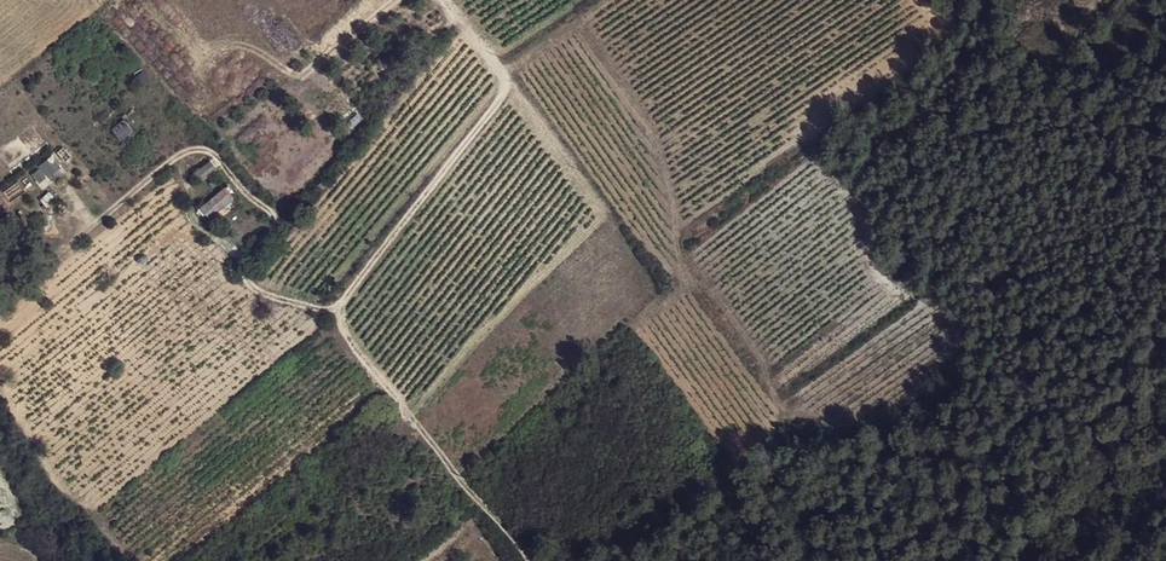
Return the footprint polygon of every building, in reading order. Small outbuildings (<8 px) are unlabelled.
[(113,126),(121,138),(132,131),(124,119),(113,126)] [(0,147),(0,158),(11,172),(47,144),(31,123),(0,147)] [(36,185),(62,176),(55,156),(29,165),(36,185)] [(210,158),(193,169),(199,179),(216,168),(210,158)] [(229,187),(199,201),(205,215),(236,201),(229,187)]
